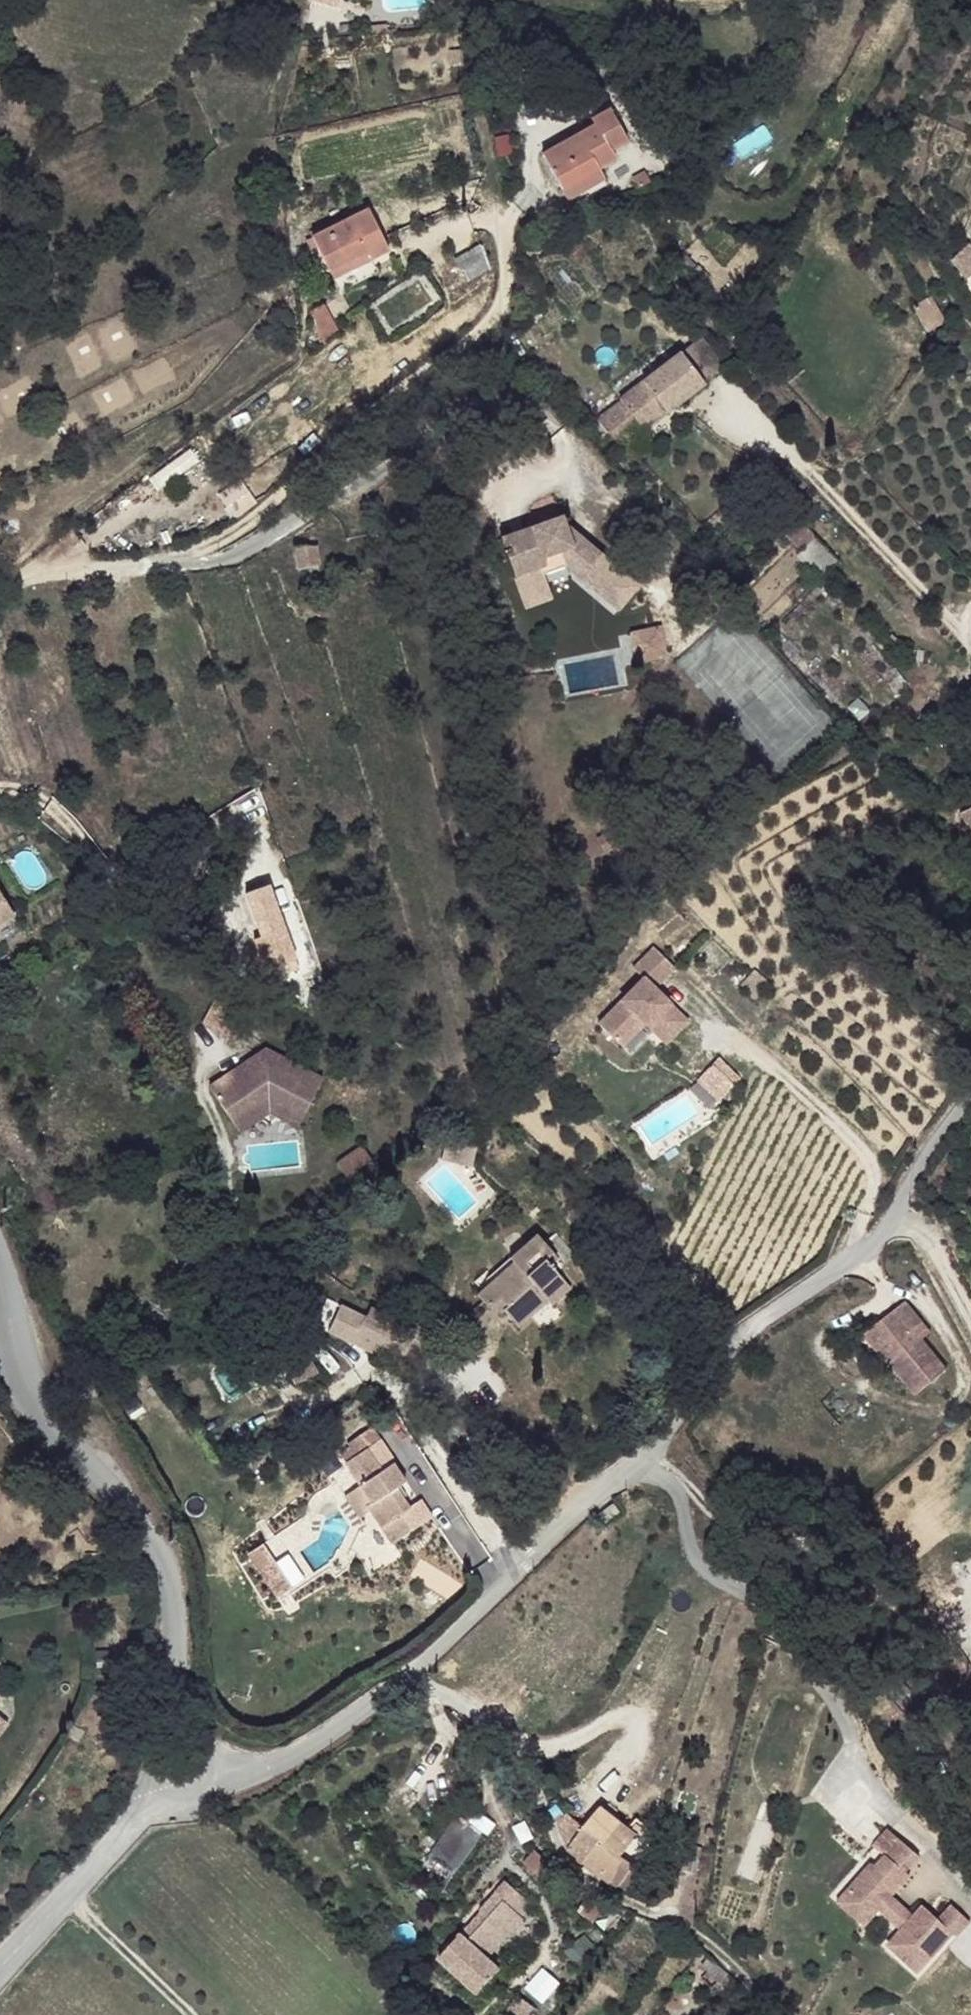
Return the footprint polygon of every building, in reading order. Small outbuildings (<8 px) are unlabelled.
[(599,168),(617,158),(611,150),(628,140),(611,110),(591,121),(594,126),(543,155),(562,189),(599,168)] [(699,124),(695,119),(689,124),(693,130),(699,124)] [(569,202),(606,180),(599,168),(562,189),(569,202)] [(638,189),(651,182),(645,171),(631,178),(638,189)] [(389,251),(369,209),(312,238),(318,249),(330,274),(369,255),(371,260),(389,251)] [(318,249),(312,238),(306,241),(311,253),(318,249)] [(333,280),(371,260),(369,255),(330,274),(333,280)] [(946,321),(932,296),(913,306),(927,332),(946,321)] [(339,331),(325,304),(313,310),(320,344),(339,331)] [(726,367),(702,336),(681,353),(705,384),(726,367)] [(644,431),(705,384),(681,353),(620,400),(621,401),(597,419),(596,419),(609,436),(615,443),(639,424),(644,431)] [(609,436),(596,419),(597,419),(595,415),(585,422),(598,439),(598,438),(601,441),(609,436)] [(256,504),(240,481),(219,495),(234,519),(256,504)] [(615,567),(564,524),(562,517),(501,539),(514,577),(542,567),(545,559),(564,552),(601,584),(615,567)] [(816,537),(799,520),(782,535),(800,552),(802,550),(815,537),(816,537)] [(839,560),(815,537),(803,550),(826,573),(839,560)] [(319,566),(316,546),(295,550),(299,570),(319,566)] [(601,584),(564,552),(545,559),(542,567),(514,577),(517,584),(565,567),(595,591),(601,584)] [(666,656),(660,627),(631,634),(637,663),(666,656)] [(960,815),(970,827),(970,810),(960,815)] [(296,959),(284,927),(282,921),(269,885),(245,894),(261,937),(254,939),(261,961),(265,971),(281,965),(284,975),(298,969),(295,960),(296,959)] [(15,915),(0,892),(0,925),(15,915)] [(311,954),(297,916),(282,921),(284,927),(296,959),(311,954)] [(261,961),(255,943),(245,947),(251,965),(261,961)] [(689,1021),(655,988),(676,968),(654,947),(634,968),(644,978),(599,1023),(617,1041),(618,1041),(640,1018),(645,1024),(666,1044),(689,1021)] [(234,1039),(247,1015),(215,998),(202,1022),(234,1039)] [(622,1047),(645,1024),(640,1018),(618,1041),(617,1041),(622,1047)] [(304,1114),(322,1078),(265,1049),(209,1087),(232,1120),(269,1096),(304,1114)] [(719,1055),(697,1080),(721,1101),(743,1076),(719,1055)] [(304,1114),(269,1096),(232,1120),(240,1131),(270,1112),(298,1127),(304,1114)] [(348,1180),(374,1163),(362,1145),(337,1163),(348,1180)] [(571,1288),(546,1260),(554,1253),(537,1234),(510,1258),(513,1262),(477,1295),(490,1309),(492,1306),(501,1298),(507,1305),(503,1311),(504,1312),(519,1327),(534,1313),(531,1310),(545,1297),(548,1301),(552,1305),(571,1288)] [(551,1265),(559,1258),(554,1253),(546,1260),(551,1265)] [(534,1313),(548,1301),(545,1297),(531,1310),(534,1313)] [(507,1305),(501,1298),(492,1306),(500,1315),(504,1312),(503,1311),(507,1305)] [(947,1370),(923,1338),(930,1332),(906,1300),(870,1329),(895,1360),(891,1364),(916,1395),(947,1370)] [(391,1343),(360,1328),(365,1319),(340,1305),(328,1331),(384,1357),(391,1343)] [(409,1347),(416,1331),(395,1321),(388,1336),(409,1347)] [(895,1360),(870,1329),(863,1334),(888,1365),(891,1364),(895,1360)] [(317,1374),(296,1334),(275,1344),(295,1384),(317,1374)] [(355,1456),(380,1439),(373,1426),(346,1443),(355,1456)] [(402,1496),(397,1488),(406,1482),(393,1463),(395,1462),(380,1439),(353,1457),(368,1480),(360,1486),(371,1502),(370,1503),(367,1505),(370,1511),(392,1545),(432,1516),(421,1499),(409,1507),(402,1496)] [(412,1490),(406,1482),(397,1488),(402,1496),(412,1490)] [(370,1503),(359,1486),(343,1496),(358,1519),(370,1511),(367,1505),(370,1503)] [(293,1587),(275,1560),(259,1571),(277,1598),(293,1587)] [(638,1836),(600,1806),(584,1827),(601,1840),(622,1855),(638,1836)] [(454,1874),(484,1831),(458,1813),(428,1856),(454,1874)] [(601,1840),(584,1827),(568,1813),(557,1821),(570,1846),(568,1848),(584,1861),(601,1840)] [(712,1837),(715,1829),(708,1827),(706,1835),(712,1837)] [(906,1908),(924,1887),(919,1883),(933,1867),(889,1829),(874,1846),(885,1857),(875,1867),(871,1863),(847,1890),(874,1915),(878,1910),(900,1930),(889,1945),(917,1972),(954,1934),(957,1937),(961,1933),(952,1924),(949,1927),(938,1917),(928,1927),(906,1908)] [(603,1876),(622,1855),(601,1840),(584,1861),(603,1876)] [(556,1868),(535,1849),(524,1862),(545,1881),(556,1868)] [(634,1866),(635,1865),(622,1855),(603,1876),(618,1888),(634,1866)] [(626,1890),(641,1869),(634,1866),(620,1886),(626,1890)] [(552,1887),(563,1874),(556,1868),(545,1881),(552,1887)] [(522,1916),(533,1905),(506,1880),(480,1909),(481,1911),(473,1919),(461,1933),(488,1957),(507,1935),(506,1934),(522,1916)] [(874,1915),(847,1890),(837,1901),(865,1926),(875,1916),(874,1915)] [(473,1919),(481,1911),(480,1909),(475,1905),(468,1914),(473,1919)] [(970,1922),(951,1905),(939,1918),(949,1927),(952,1924),(961,1933),(970,1922)] [(510,1938),(526,1920),(522,1916),(506,1934),(507,1935),(510,1938)]
